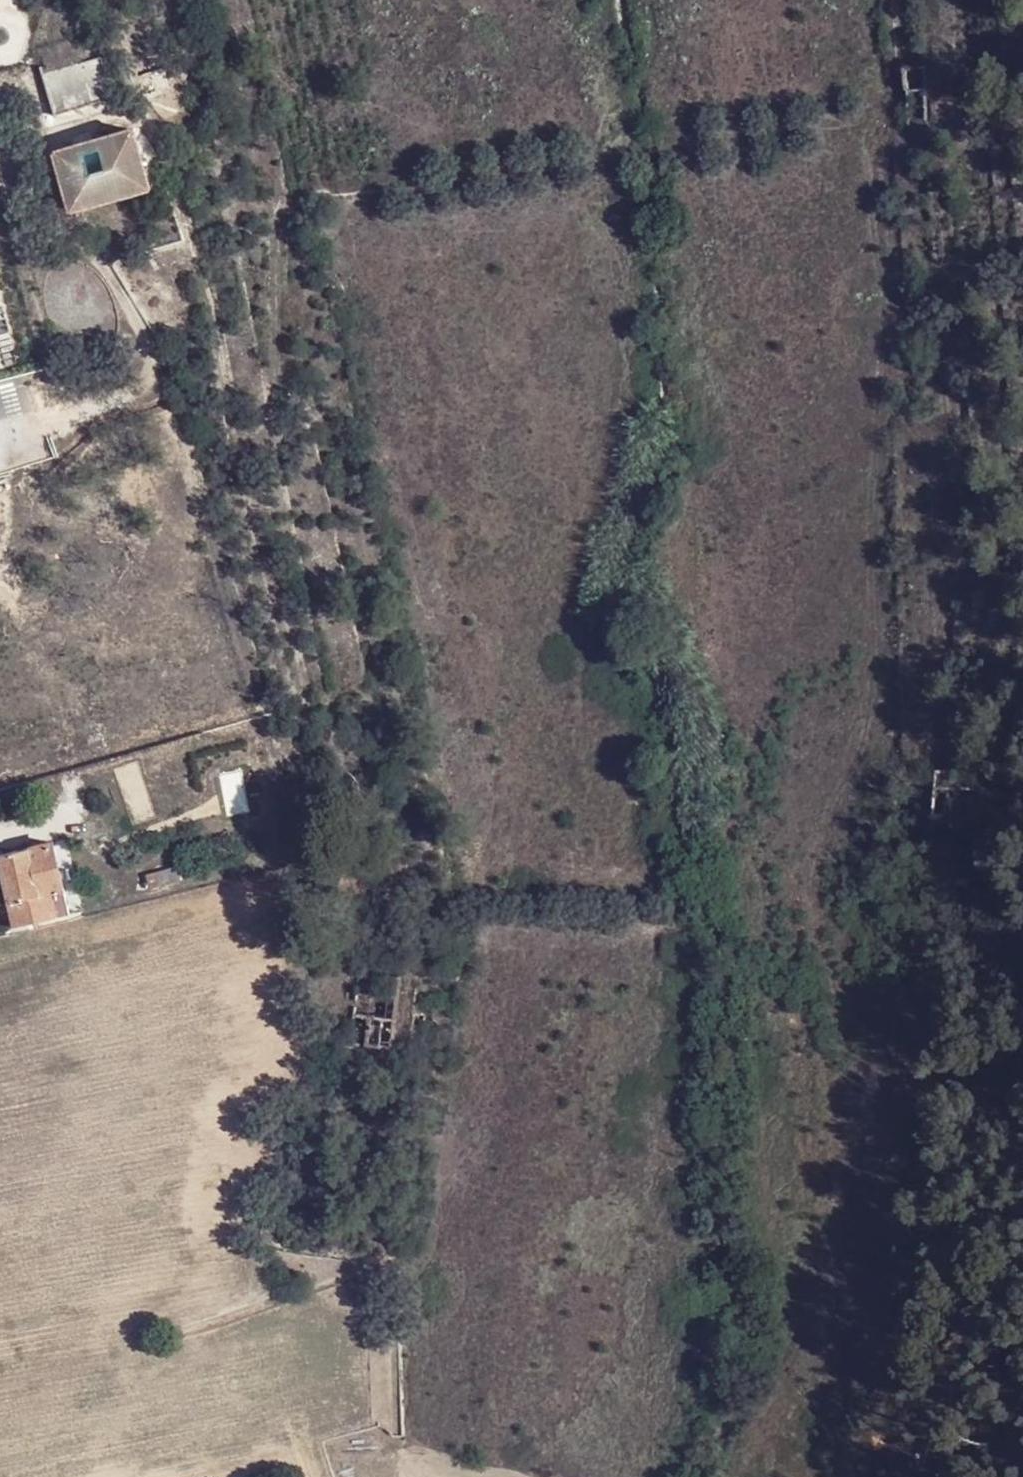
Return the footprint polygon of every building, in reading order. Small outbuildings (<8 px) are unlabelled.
[(102,59),(43,75),(54,116),(113,101),(102,59)] [(69,213),(146,191),(130,134),(52,154),(69,213)] [(65,915),(50,846),(0,858),(0,914),(4,913),(9,930),(65,915)] [(135,881),(137,887),(147,883),(144,876),(135,881)]
